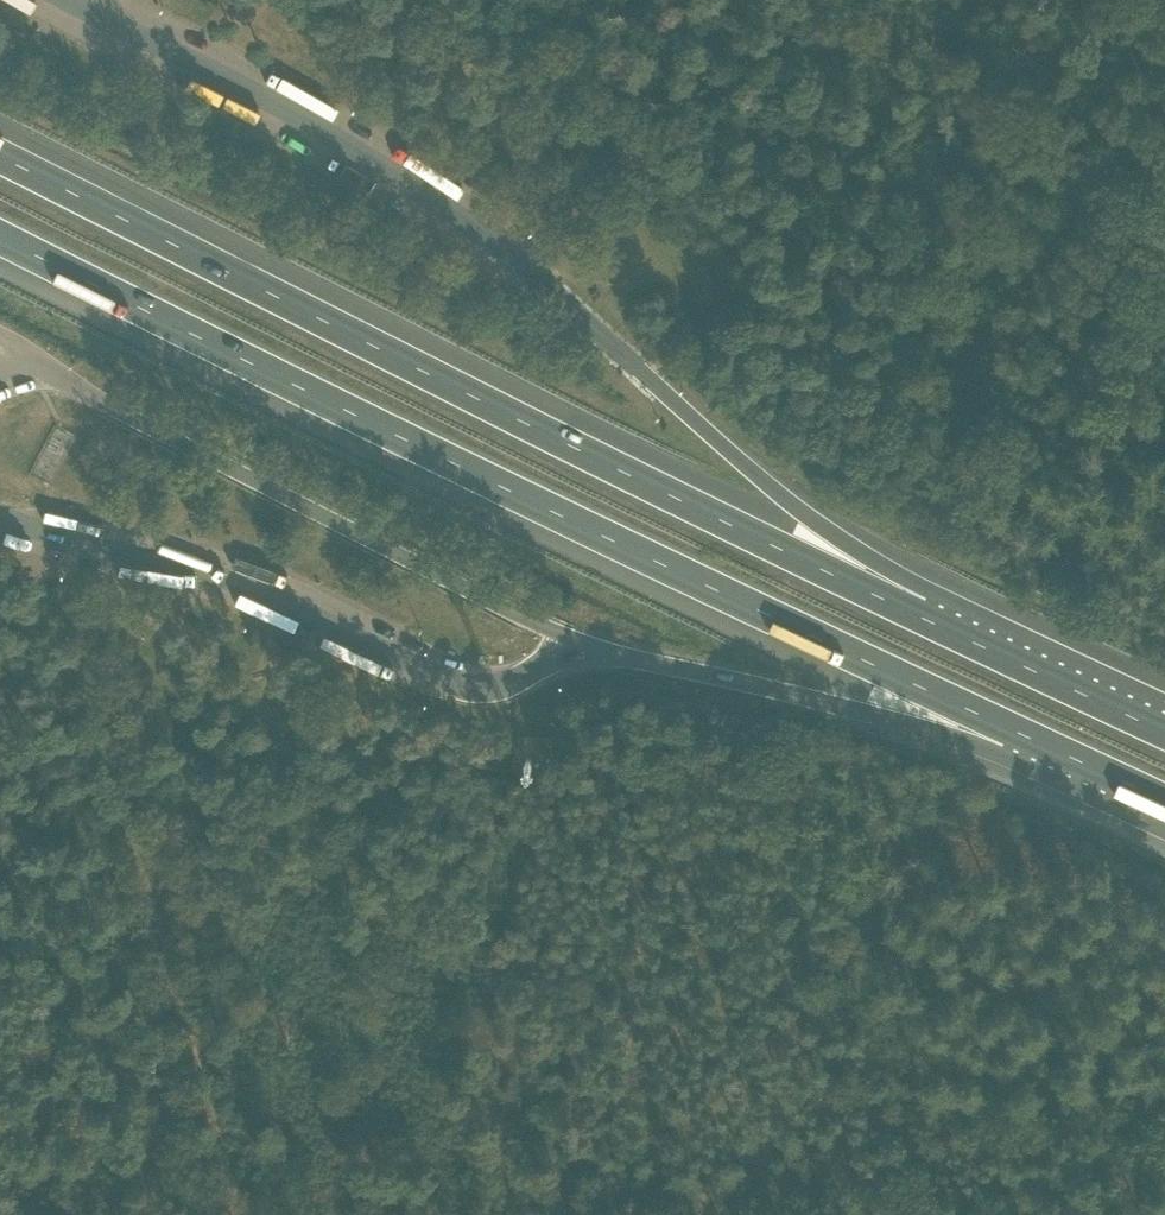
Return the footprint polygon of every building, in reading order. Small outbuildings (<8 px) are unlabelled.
[(190,77),(183,90),(242,117),(248,104),(190,77)] [(287,80),(280,93),(340,124),(347,111),(287,80)] [(116,539),(120,524),(44,504),(40,519),(116,539)] [(214,559),(216,545),(143,534),(141,549),(214,559)] [(233,569),(293,590),(297,577),(238,556),(233,569)]
